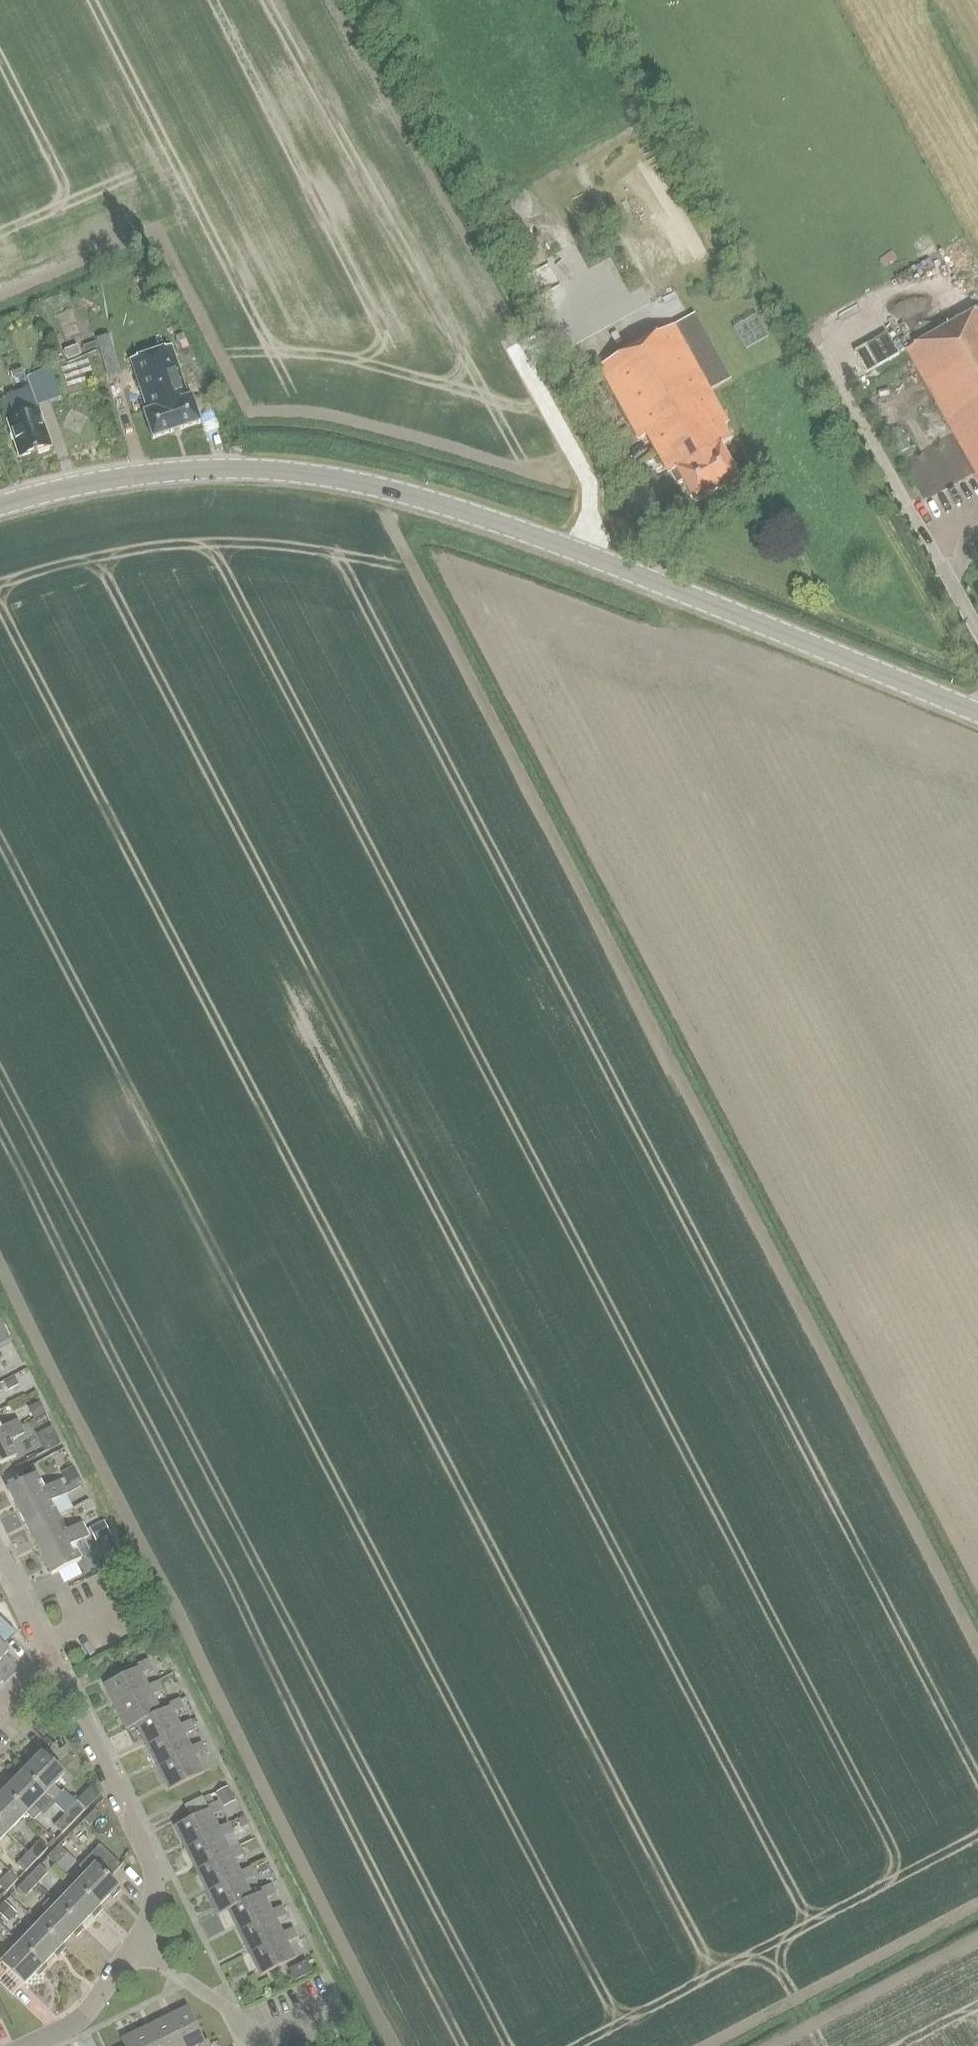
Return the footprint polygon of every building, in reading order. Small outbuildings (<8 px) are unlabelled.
[(906,350),(977,479),(977,310),(906,350)] [(760,313),(736,325),(747,348),(771,336),(760,313)] [(720,447),(732,440),(724,427),(727,426),(709,392),(730,380),(693,315),(600,368),(641,440),(647,437),(669,475),(671,475),(677,485),(683,482),(696,505),(739,480),(720,447)] [(886,333),(855,352),(867,373),(899,354),(886,333)] [(184,334),(176,337),(178,343),(186,340),(184,334)] [(78,346),(64,351),(68,360),(81,356),(78,346)] [(154,354),(132,361),(149,412),(145,413),(153,439),(181,430),(202,423),(193,397),(189,398),(176,360),(172,348),(154,354)] [(28,379),(31,389),(8,397),(16,420),(9,422),(22,458),(51,447),(37,407),(63,399),(52,368),(28,379)] [(598,373),(588,379),(593,388),(604,382),(598,373)] [(18,1344),(11,1325),(0,1329),(0,1342),(3,1350),(18,1344)] [(9,1391),(19,1385),(15,1378),(5,1384),(9,1391)] [(41,1402),(29,1408),(34,1420),(47,1414),(41,1402)] [(21,1427),(17,1420),(2,1427),(0,1423),(0,1438),(21,1427)] [(24,1434),(21,1427),(0,1438),(0,1466),(18,1457),(9,1441),(24,1434)] [(75,1467),(62,1473),(69,1486),(81,1479),(75,1467)] [(18,1511),(64,1488),(61,1481),(45,1489),(36,1473),(7,1489),(18,1511)] [(29,1533),(59,1517),(52,1503),(68,1495),(64,1488),(18,1511),(29,1533)] [(41,1555),(86,1531),(82,1524),(67,1532),(59,1517),(29,1533),(41,1555)] [(104,1522),(90,1529),(96,1542),(110,1535),(104,1522)] [(86,1531),(41,1555),(52,1577),(82,1561),(74,1547),(85,1541),(90,1539),(86,1531)] [(85,1541),(74,1547),(82,1561),(93,1556),(85,1541)] [(3,1646),(15,1632),(0,1618),(0,1643),(3,1646)] [(10,1652),(3,1646),(0,1643),(0,1662),(10,1652)] [(138,1667),(104,1684),(115,1707),(149,1690),(148,1687),(142,1676),(152,1671),(147,1661),(137,1665),(138,1667)] [(149,1690),(115,1707),(127,1731),(136,1726),(161,1713),(153,1697),(162,1692),(157,1683),(148,1687),(149,1690)] [(161,1713),(136,1726),(146,1746),(181,1729),(180,1726),(174,1714),(184,1710),(179,1701),(170,1705),(171,1708),(161,1713)] [(45,1718),(35,1728),(40,1732),(44,1728),(50,1723),(45,1718)] [(185,1736),(195,1731),(190,1722),(180,1726),(181,1729),(146,1746),(157,1769),(192,1751),(191,1749),(185,1736)] [(192,1751),(157,1769),(168,1792),(204,1774),(196,1758),(206,1753),(201,1744),(191,1749),(192,1751)] [(54,1786),(65,1775),(42,1753),(31,1765),(28,1761),(19,1770),(23,1773),(45,1796),(52,1804),(62,1794),(54,1786)] [(45,1796),(23,1773),(12,1784),(9,1781),(0,1789),(4,1792),(27,1815),(34,1821),(42,1813),(35,1806),(45,1796)] [(221,1792),(217,1793),(223,1804),(234,1799),(229,1788),(221,1792)] [(68,1791),(59,1798),(67,1809),(76,1803),(68,1791)] [(4,1792),(0,1797),(0,1826),(8,1834),(27,1815),(4,1792)] [(208,1809),(174,1827),(185,1849),(221,1831),(220,1829),(213,1815),(222,1811),(218,1802),(207,1807),(208,1809)] [(77,1803),(66,1815),(74,1823),(85,1811),(77,1803)] [(96,1810),(84,1821),(89,1826),(101,1814),(96,1810)] [(66,1815),(55,1826),(63,1834),(74,1823),(66,1815)] [(245,1817),(238,1820),(242,1827),(249,1823),(245,1817)] [(221,1831),(185,1849),(195,1869),(231,1851),(230,1849),(224,1837),(234,1833),(229,1824),(220,1829),(221,1831)] [(8,1834),(0,1826),(0,1842),(8,1834)] [(48,1849),(40,1841),(29,1852),(37,1860),(48,1849)] [(231,1851),(195,1869),(207,1892),(243,1874),(241,1872),(235,1859),(244,1854),(239,1844),(230,1849),(231,1851)] [(59,1847),(48,1859),(56,1866),(67,1854),(59,1847)] [(100,1847),(80,1868),(88,1875),(89,1874),(96,1866),(110,1879),(121,1867),(100,1847)] [(29,1852),(17,1865),(26,1873),(37,1860),(29,1852)] [(265,1864),(259,1867),(263,1874),(269,1871),(265,1864)] [(49,1874),(41,1866),(29,1879),(37,1887),(49,1874)] [(122,1891),(110,1879),(96,1866),(89,1874),(88,1875),(77,1886),(99,1908),(100,1907),(111,1896),(114,1899),(122,1891)] [(243,1874),(207,1892),(218,1915),(228,1910),(254,1897),(246,1881),(255,1876),(251,1867),(241,1872),(243,1874)] [(18,1882),(11,1875),(0,1886),(7,1893),(18,1882)] [(37,1887),(29,1879),(19,1890),(27,1898),(37,1887)] [(264,1892),(254,1897),(228,1910),(239,1931),(275,1913),(274,1910),(268,1898),(276,1894),(272,1885),(263,1889),(264,1892)] [(103,1910),(100,1907),(99,1908),(77,1886),(59,1906),(81,1926),(91,1916),(95,1919),(103,1910)] [(50,1915),(40,1925),(63,1945),(72,1936),(76,1939),(85,1929),(81,1926),(59,1906),(57,1908),(49,1901),(42,1908),(50,1915)] [(0,1909),(0,1916),(9,1924),(17,1915),(5,1904),(0,1909)] [(287,1916),(284,1908),(282,1906),(274,1910),(275,1913),(239,1931),(249,1953),(285,1934),(284,1932),(278,1920),(287,1916)] [(63,1945),(40,1925),(22,1944),(43,1965),(44,1965),(54,1953),(58,1957),(67,1948),(63,1945)] [(285,1934),(249,1953),(261,1975),(297,1957),(289,1942),(298,1938),(293,1927),(284,1932),(285,1934)] [(47,1968),(44,1965),(43,1965),(22,1944),(3,1964),(25,1985),(36,1974),(39,1977),(47,1968)] [(299,1965),(289,1970),(295,1982),(305,1977),(299,1965)] [(167,2017),(181,2045),(199,2045),(211,2045),(209,2041),(206,2042),(189,2006),(167,2017)] [(145,2028),(154,2045),(181,2045),(167,2017),(145,2028)] [(122,2039),(125,2045),(154,2045),(145,2028),(122,2039)]
